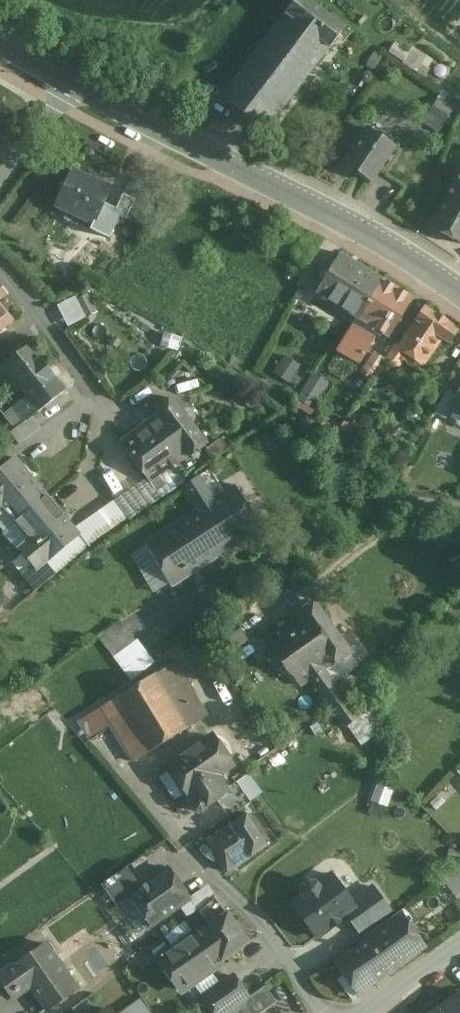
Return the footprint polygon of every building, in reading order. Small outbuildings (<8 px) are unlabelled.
[(307,0),(295,0),(274,27),(319,61),(344,28),(307,0)] [(274,27),(221,97),(266,131),(319,61),(274,27)] [(438,97),(453,107),(458,100),(442,90),(438,97)] [(453,107),(438,97),(429,111),(432,113),(444,121),(453,107)] [(444,121),(432,113),(426,123),(438,130),(444,121)] [(394,147),(366,128),(344,163),(358,172),(357,174),(367,181),(368,178),(372,181),(394,147)] [(94,182),(73,172),(73,171),(71,170),(54,206),(94,224),(111,188),(95,180),(94,182)] [(446,198),(459,205),(459,170),(446,198)] [(123,194),(114,212),(126,218),(135,200),(123,194)] [(446,198),(430,228),(459,243),(459,205),(446,198)] [(382,280),(340,254),(316,292),(359,318),(382,280)] [(309,263),(297,284),(306,290),(318,269),(309,263)] [(412,298),(382,280),(359,318),(338,352),(357,363),(362,355),(363,356),(364,354),(363,353),(372,338),(367,335),(373,327),(388,336),(412,299),(412,298)] [(88,295),(78,300),(87,317),(96,312),(88,295)] [(75,296),(57,306),(68,327),(87,318),(75,296)] [(12,323),(0,307),(0,332),(12,323)] [(458,330),(425,307),(397,347),(408,354),(423,365),(442,338),(449,343),(458,330)] [(24,349),(21,345),(0,361),(0,362),(3,365),(14,381),(20,388),(47,367),(29,345),(24,349)] [(397,347),(395,346),(387,359),(398,367),(408,354),(397,347)] [(374,353),(361,373),(371,380),(384,360),(374,353)] [(299,365),(286,356),(275,373),(288,382),(293,375),(299,365)] [(0,392),(14,381),(3,365),(0,367),(0,391),(0,392)] [(47,367),(20,388),(27,397),(38,411),(47,405),(50,409),(61,400),(58,396),(65,391),(47,367)] [(448,378),(440,372),(429,390),(438,396),(448,378)] [(300,380),(293,375),(288,382),(295,386),(300,380)] [(313,375),(303,391),(316,400),(326,383),(313,375)] [(447,390),(434,413),(446,420),(450,412),(449,411),(457,396),(447,390)] [(457,396),(449,411),(450,412),(459,417),(459,391),(457,396)] [(27,397),(13,408),(24,422),(38,411),(27,397)] [(172,397),(155,410),(158,414),(144,424),(176,465),(207,442),(172,397)] [(33,420),(17,432),(24,441),(40,428),(33,420)] [(176,465),(144,424),(120,442),(151,483),(176,465)] [(4,533),(47,496),(15,458),(0,471),(0,528),(4,533)] [(226,490),(211,467),(200,476),(214,498),(226,490)] [(200,476),(182,488),(196,510),(205,504),(214,498),(200,476)] [(118,506),(128,519),(162,496),(151,483),(118,506)] [(214,498),(205,504),(233,547),(263,527),(236,483),(226,490),(214,498)] [(47,496),(4,533),(32,566),(36,571),(46,563),(79,534),(74,528),(47,496)] [(113,500),(74,528),(79,534),(90,546),(93,544),(128,519),(118,506),(113,500)] [(196,510),(146,543),(172,586),(233,547),(205,504),(196,510)] [(46,563),(56,575),(90,546),(79,534),(46,563)] [(46,563),(36,571),(32,566),(22,574),(36,591),(56,575),(46,563)] [(315,601),(299,612),(300,614),(269,636),(300,685),(309,679),(326,668),(333,662),(335,664),(351,652),(315,601)] [(120,619),(99,635),(108,647),(129,631),(120,619)] [(129,631),(108,647),(132,680),(153,663),(129,631)] [(207,715),(174,663),(156,674),(188,727),(207,715)] [(353,706),(326,668),(309,679),(336,718),(353,706)] [(155,673),(115,698),(148,751),(188,727),(156,674),(155,673)] [(148,751),(115,698),(102,706),(135,760),(148,751)] [(353,706),(336,718),(344,729),(360,717),(353,706)] [(207,810),(208,806),(218,800),(220,803),(240,789),(236,783),(229,787),(222,776),(236,766),(212,731),(164,764),(192,802),(191,807),(195,812),(202,814),(207,810)] [(249,799),(261,792),(249,773),(237,780),(249,799)] [(249,803),(240,789),(220,803),(229,817),(249,803)] [(247,814),(210,839),(210,838),(208,840),(228,871),(267,845),(247,814)] [(131,864),(102,885),(116,906),(119,904),(131,896),(130,895),(145,885),(131,864)] [(441,879),(455,897),(459,893),(459,867),(459,866),(441,879)] [(145,885),(130,895),(131,896),(119,904),(139,933),(151,925),(189,899),(168,868),(145,885)] [(299,894),(289,902),(317,939),(347,918),(362,938),(395,914),(373,885),(353,900),(331,871),(318,881),(308,880),(300,885),(299,894)] [(215,896),(197,911),(207,926),(227,912),(215,896)] [(174,949),(163,956),(162,954),(160,956),(161,958),(159,959),(182,991),(222,962),(250,942),(227,912),(174,949)] [(403,914),(367,940),(369,943),(335,966),(357,996),(425,946),(403,914)] [(177,926),(165,936),(174,949),(187,939),(177,926)] [(45,942),(0,973),(0,980),(12,998),(30,985),(48,1010),(77,989),(45,942)] [(205,997),(216,1012),(226,1012),(248,997),(233,976),(205,997)] [(226,1012),(261,1012),(276,1002),(265,986),(248,997),(226,1012)] [(441,1009),(444,1012),(459,1012),(459,995),(441,1009)]
